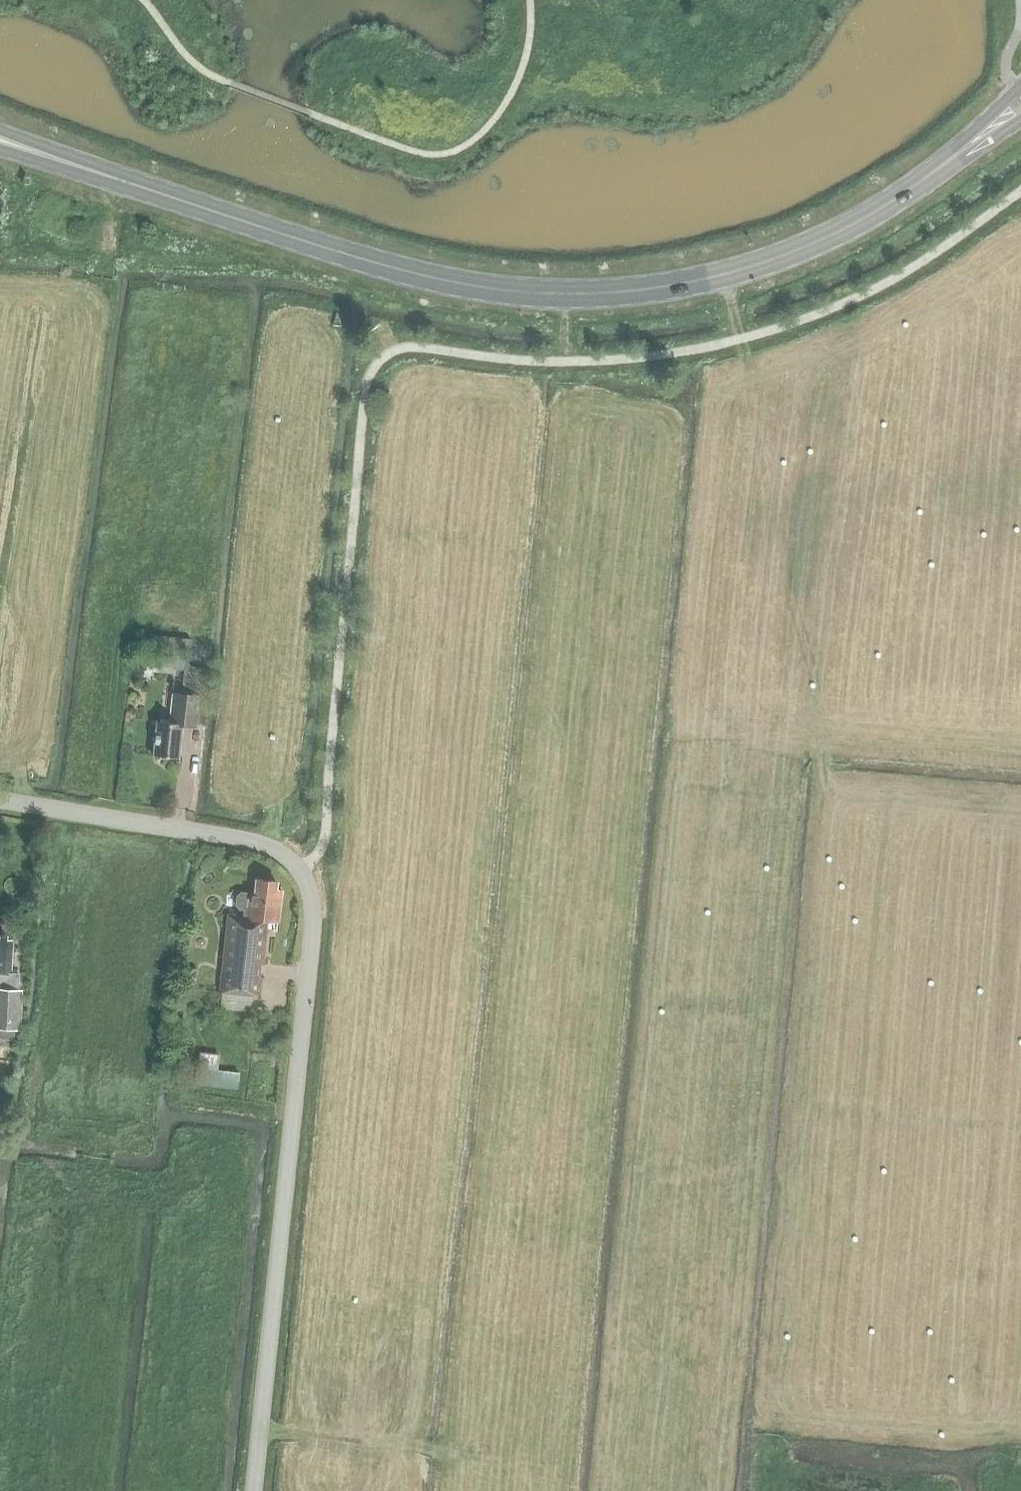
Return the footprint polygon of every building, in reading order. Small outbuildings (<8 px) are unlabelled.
[(206,696),(172,693),(169,723),(156,721),(153,756),(177,758),(181,725),(203,728),(206,696)] [(237,896),(236,905),(239,908),(246,909),(245,917),(228,915),(220,992),(258,996),(266,920),(277,921),(281,890),(274,889),(275,881),(256,879),(254,895),(240,893),(237,896)] [(17,991),(18,973),(10,973),(11,940),(6,940),(6,935),(0,935),(0,1028),(15,1029),(17,991)]
